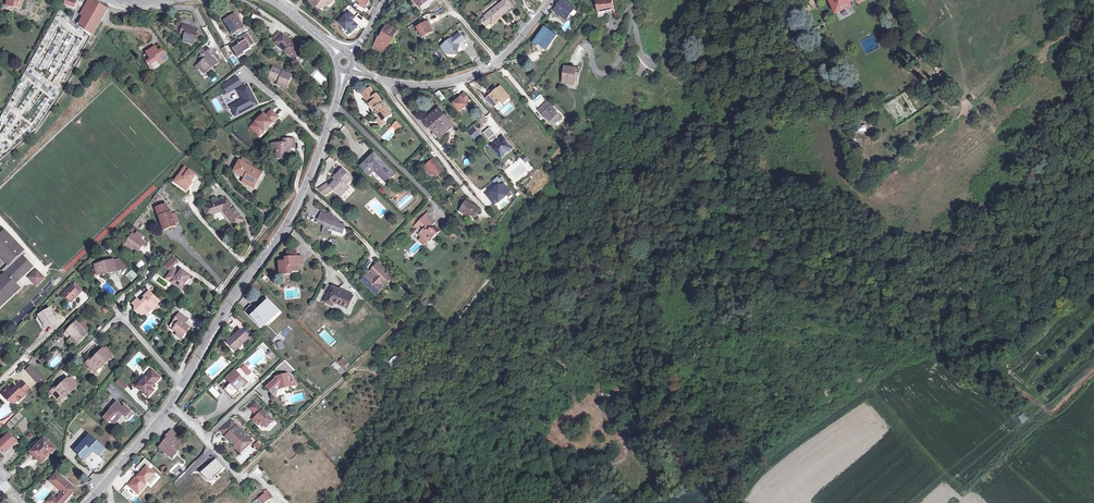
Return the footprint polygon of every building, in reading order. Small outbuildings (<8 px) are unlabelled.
[(15,7),(21,9),(23,0),(8,0),(7,4),(15,6),(15,7)] [(65,4),(64,9),(72,12),(73,7),(74,7),(76,2),(71,0),(66,0),(65,4)] [(92,33),(106,8),(98,4),(92,1),(91,0),(87,6),(89,7),(84,16),(79,24),(85,27),(84,29),(92,33)] [(91,0),(88,0),(80,15),(84,16),(89,7),(87,6),(91,0)] [(314,0),(310,0),(319,8),(320,6),(315,3),(316,2),(314,0)] [(428,0),(415,0),(423,10),(428,5),(425,2),(428,0)] [(508,0),(504,0),(485,15),(486,16),(482,19),(487,26),(491,23),(492,24),(507,11),(508,13),(514,8),(511,4),(508,0)] [(564,0),(561,0),(553,11),(567,21),(576,8),(564,0)] [(614,9),(612,0),(596,0),(598,12),(614,9)] [(835,13),(863,0),(829,0),(835,13)] [(360,2),(359,5),(360,5),(358,9),(364,11),(367,6),(360,2)] [(355,16),(349,10),(339,21),(351,32),(357,24),(352,20),(355,16)] [(243,27),(235,15),(225,21),(233,34),(243,27)] [(428,21),(417,27),(423,37),(432,31),(429,25),(430,25),(428,21)] [(379,44),(377,48),(385,53),(389,45),(388,45),(397,30),(387,24),(377,43),(379,44)] [(185,34),(183,41),(193,44),(197,30),(196,29),(190,28),(183,25),(181,33),(185,34)] [(545,26),(533,43),(537,46),(539,44),(546,49),(557,35),(545,26)] [(276,42),(283,35),(278,31),(271,38),(276,42)] [(247,32),(240,36),(243,41),(238,44),(239,45),(234,48),(240,57),(244,54),(243,52),(251,48),(250,47),(255,44),(247,32)] [(452,38),(444,44),(447,48),(447,53),(455,54),(459,51),(459,47),(458,45),(465,39),(459,33),(452,39),(452,38)] [(283,35),(276,42),(290,56),(291,54),(296,58),(300,53),(296,50),(297,48),(283,35)] [(158,52),(155,47),(147,52),(151,59),(147,62),(151,69),(167,58),(162,50),(158,52)] [(207,52),(206,52),(202,56),(201,57),(204,60),(198,65),(201,68),(205,72),(216,63),(207,52)] [(521,58),(523,63),(531,60),(529,55),(521,58)] [(283,73),(283,72),(273,67),(268,78),(279,82),(278,83),(287,87),(291,76),(283,73)] [(575,80),(576,73),(577,69),(565,67),(563,83),(575,85),(575,80)] [(311,75),(321,85),(327,79),(317,69),(311,75)] [(223,86),(227,93),(241,84),(236,77),(223,86)] [(258,104),(247,85),(237,90),(243,100),(230,106),(235,116),(246,110),(258,104)] [(494,107),(501,101),(504,98),(506,100),(510,97),(501,86),(497,89),(491,94),(487,98),(494,107)] [(373,97),(375,95),(370,88),(362,94),(367,101),(373,97)] [(445,98),(439,90),(435,93),(441,101),(445,98)] [(230,93),(222,96),(226,105),(234,102),(230,93)] [(460,111),(468,104),(466,102),(470,100),(464,93),(460,96),(461,97),(453,103),(460,111)] [(393,115),(377,94),(375,95),(373,97),(374,100),(370,103),(384,122),(393,115)] [(539,109),(543,113),(551,106),(547,102),(539,109)] [(384,122),(370,103),(368,104),(382,126),(393,115),(384,122)] [(562,118),(551,106),(543,113),(542,114),(546,117),(547,116),(555,125),(562,118)] [(439,129),(443,134),(454,125),(439,108),(425,120),(435,132),(439,129)] [(264,113),(253,124),(262,133),(278,116),(273,110),(267,116),(266,115),(264,113)] [(402,127),(397,121),(393,125),(399,130),(402,127)] [(253,124),(251,126),(260,135),(262,133),(253,124)] [(389,127),(382,137),(388,141),(395,131),(389,127)] [(496,143),(499,140),(497,137),(490,127),(483,132),(491,142),(493,140),(496,143)] [(439,129),(435,132),(439,137),(443,134),(439,129)] [(492,146),(499,155),(505,150),(507,153),(512,148),(503,137),(499,140),(496,143),(492,146)] [(288,159),(288,156),(290,156),(290,151),(290,148),(294,148),(294,139),(284,139),(284,143),(272,144),(272,150),(277,149),(277,159),(288,159)] [(374,154),(362,166),(370,174),(375,169),(387,181),(394,173),(374,154)] [(521,157),(525,163),(529,159),(524,154),(521,157)] [(240,162),(253,168),(255,164),(242,158),(240,162)] [(425,167),(429,171),(430,169),(433,173),(436,177),(444,171),(434,159),(425,167)] [(234,171),(245,177),(243,182),(253,187),(261,173),(253,168),(240,162),(239,161),(234,171)] [(174,182),(179,185),(180,183),(188,188),(192,183),(190,181),(192,179),(193,179),(196,175),(184,167),(174,182)] [(341,189),(345,192),(349,187),(347,184),(353,178),(343,168),(337,175),(339,177),(336,180),(330,186),(337,192),(341,189)] [(497,185),(486,194),(494,204),(510,191),(502,183),(504,181),(501,178),(499,178),(497,176),(493,180),(497,185)] [(327,183),(321,187),(326,194),(332,190),(327,183)] [(324,195),(326,194),(321,187),(318,189),(324,195)] [(227,203),(226,199),(204,207),(207,216),(223,211),(224,210),(233,221),(232,222),(235,227),(244,220),(230,202),(227,203)] [(466,212),(469,214),(474,217),(479,209),(467,201),(460,211),(465,214),(466,212)] [(168,210),(166,204),(156,208),(164,231),(170,228),(170,227),(175,225),(169,209),(168,210)] [(224,210),(223,211),(232,222),(233,221),(224,210)] [(329,215),(328,214),(322,212),(318,223),(325,225),(323,232),(327,233),(329,228),(342,232),(344,225),(340,224),(341,223),(340,222),(339,221),(335,219),(335,218),(334,216),(330,215),(329,215)] [(425,214),(419,220),(426,226),(420,232),(419,233),(422,236),(419,239),(424,244),(428,240),(431,237),(432,239),(440,231),(435,226),(432,228),(432,229),(431,227),(435,223),(425,214)] [(426,226),(419,220),(413,226),(420,232),(426,226)] [(20,288),(15,283),(33,266),(23,256),(25,254),(23,251),(24,250),(4,230),(0,234),(0,256),(8,265),(2,270),(5,273),(0,278),(0,307),(20,288)] [(140,239),(138,237),(137,239),(131,235),(124,246),(128,249),(131,248),(132,247),(135,249),(137,249),(139,247),(140,246),(142,247),(144,243),(144,242),(140,239)] [(286,251),(287,258),(297,257),(297,250),(286,251)] [(297,257),(287,258),(287,261),(279,262),(280,273),(290,273),(290,270),(298,270),(298,264),(302,263),(301,256),(297,257)] [(173,257),(167,262),(171,265),(176,260),(173,257)] [(94,265),(97,275),(107,272),(107,274),(116,271),(113,260),(94,265)] [(379,262),(375,266),(381,271),(376,276),(374,278),(369,283),(370,284),(372,285),(370,287),(374,291),(376,290),(378,290),(379,288),(379,286),(381,285),(380,284),(382,281),(383,282),(385,281),(387,281),(388,279),(388,277),(384,274),(387,271),(388,270),(379,262)] [(371,271),(376,276),(381,271),(375,266),(371,271)] [(173,267),(171,270),(165,278),(172,283),(172,282),(181,288),(190,276),(181,269),(179,272),(173,267)] [(132,282),(138,276),(132,270),(126,276),(132,282)] [(44,278),(37,271),(29,278),(36,285),(44,278)] [(369,283),(374,278),(369,273),(362,280),(368,285),(370,284),(369,283)] [(266,282),(269,278),(264,274),(261,279),(266,282)] [(385,284),(390,279),(388,277),(388,279),(387,281),(385,281),(383,282),(382,281),(380,284),(381,285),(379,286),(379,288),(378,290),(376,290),(374,291),(376,294),(380,290),(383,287),(385,284)] [(74,282),(71,285),(80,293),(82,290),(74,282)] [(71,285),(63,294),(71,302),(80,293),(71,285)] [(333,287),(326,301),(333,305),(334,301),(347,307),(353,296),(333,287)] [(148,291),(142,297),(143,299),(140,302),(138,301),(136,299),(132,303),(137,308),(136,310),(141,315),(145,310),(147,312),(150,308),(151,309),(152,310),(157,305),(156,304),(159,301),(148,291)] [(256,310),(250,316),(261,327),(267,321),(265,319),(276,308),(266,298),(261,302),(262,303),(256,310)] [(245,311),(250,316),(256,310),(250,305),(245,311)] [(143,317),(151,309),(150,308),(147,312),(145,310),(141,315),(143,317)] [(278,310),(276,308),(265,319),(267,321),(278,310)] [(50,309),(39,316),(45,324),(51,321),(51,322),(56,320),(50,309)] [(183,323),(186,317),(179,312),(172,322),(176,324),(173,329),(177,333),(182,336),(188,327),(184,324),(183,323)] [(45,324),(39,316),(36,318),(41,326),(45,324)] [(68,330),(66,331),(72,337),(78,343),(88,334),(76,322),(74,324),(68,330)] [(241,330),(229,341),(237,349),(249,338),(241,330)] [(70,339),(72,337),(66,331),(64,334),(69,340),(70,339)] [(235,351),(237,349),(229,341),(227,342),(235,351)] [(56,348),(52,353),(54,355),(47,362),(54,369),(66,357),(56,348)] [(103,349),(96,356),(93,359),(92,358),(87,363),(95,372),(102,365),(103,366),(111,357),(103,349)] [(133,371),(145,357),(139,351),(127,365),(133,371)] [(37,384),(43,379),(30,365),(24,370),(37,384)] [(137,386),(148,397),(153,391),(150,388),(160,378),(152,371),(137,386)] [(233,399),(240,391),(239,390),(246,383),(235,371),(226,378),(231,383),(224,390),(233,399)] [(293,383),(294,381),(292,376),(289,373),(278,376),(278,379),(275,380),(267,387),(273,393),(278,389),(290,386),(292,383),(293,383)] [(71,376),(68,379),(76,387),(79,384),(71,376)] [(120,378),(115,382),(123,390),(127,386),(120,378)] [(76,387),(68,379),(61,385),(58,388),(57,386),(51,392),(55,397),(59,401),(66,394),(67,395),(76,387)] [(20,397),(24,393),(29,388),(22,381),(13,390),(9,386),(3,392),(12,403),(15,403),(16,401),(19,401),(21,398),(20,397)] [(215,398),(219,395),(213,386),(208,389),(215,398)] [(258,421),(261,424),(264,424),(267,427),(274,420),(256,401),(250,407),(256,414),(257,412),(259,414),(257,415),(253,419),(256,422),(258,421)] [(120,406),(121,406),(117,402),(110,409),(110,410),(103,418),(108,422),(110,420),(115,424),(123,415),(128,420),(133,415),(131,412),(125,406),(123,407),(122,408),(120,406)] [(248,442),(249,443),(252,440),(232,418),(221,428),(227,433),(226,434),(228,436),(229,436),(233,440),(235,443),(237,442),(242,447),(248,442)] [(172,431),(166,438),(168,439),(165,442),(160,448),(164,451),(166,450),(173,456),(184,443),(177,437),(178,436),(172,431)] [(5,452),(16,442),(8,434),(0,442),(0,447),(5,452)] [(75,451),(84,459),(92,450),(93,451),(98,456),(105,449),(89,435),(75,451)] [(37,454),(43,460),(54,449),(44,438),(31,452),(35,456),(37,454)] [(257,441),(253,445),(257,450),(262,446),(257,441)] [(240,451),(249,443),(248,442),(242,447),(237,442),(235,443),(234,444),(240,451)] [(243,464),(253,449),(247,445),(237,460),(243,464)] [(92,450),(84,459),(85,460),(93,451),(92,450)] [(74,487),(61,477),(56,472),(49,480),(54,485),(62,492),(56,499),(52,496),(47,501),(49,502),(63,502),(72,493),(70,492),(74,487)] [(259,497),(263,502),(268,499),(264,493),(259,497)]
